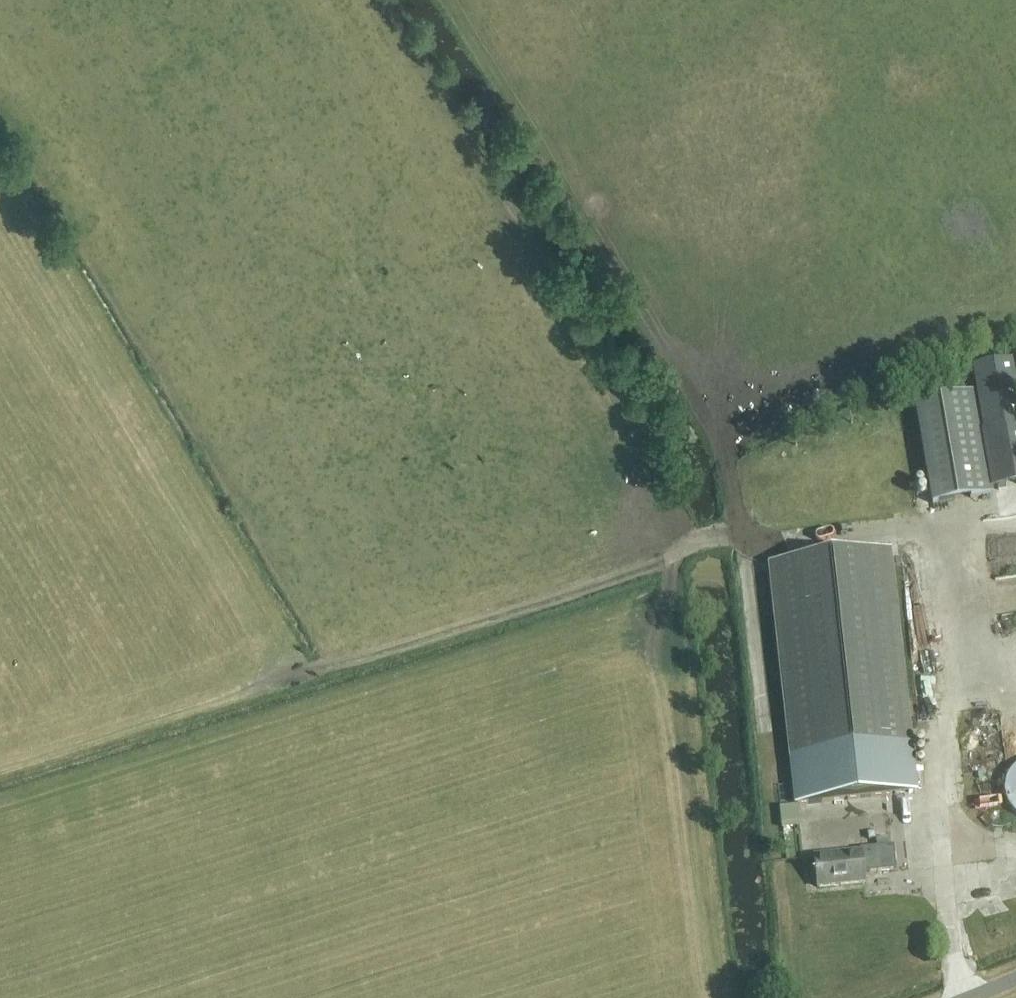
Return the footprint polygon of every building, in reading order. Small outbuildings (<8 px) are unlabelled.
[(994,494),(976,392),(914,403),(932,505),(994,494)] [(767,564),(794,808),(918,794),(891,550),(767,564)] [(894,870),(891,847),(861,850),(861,853),(815,857),(818,888),(865,883),(864,873),(894,870)]
